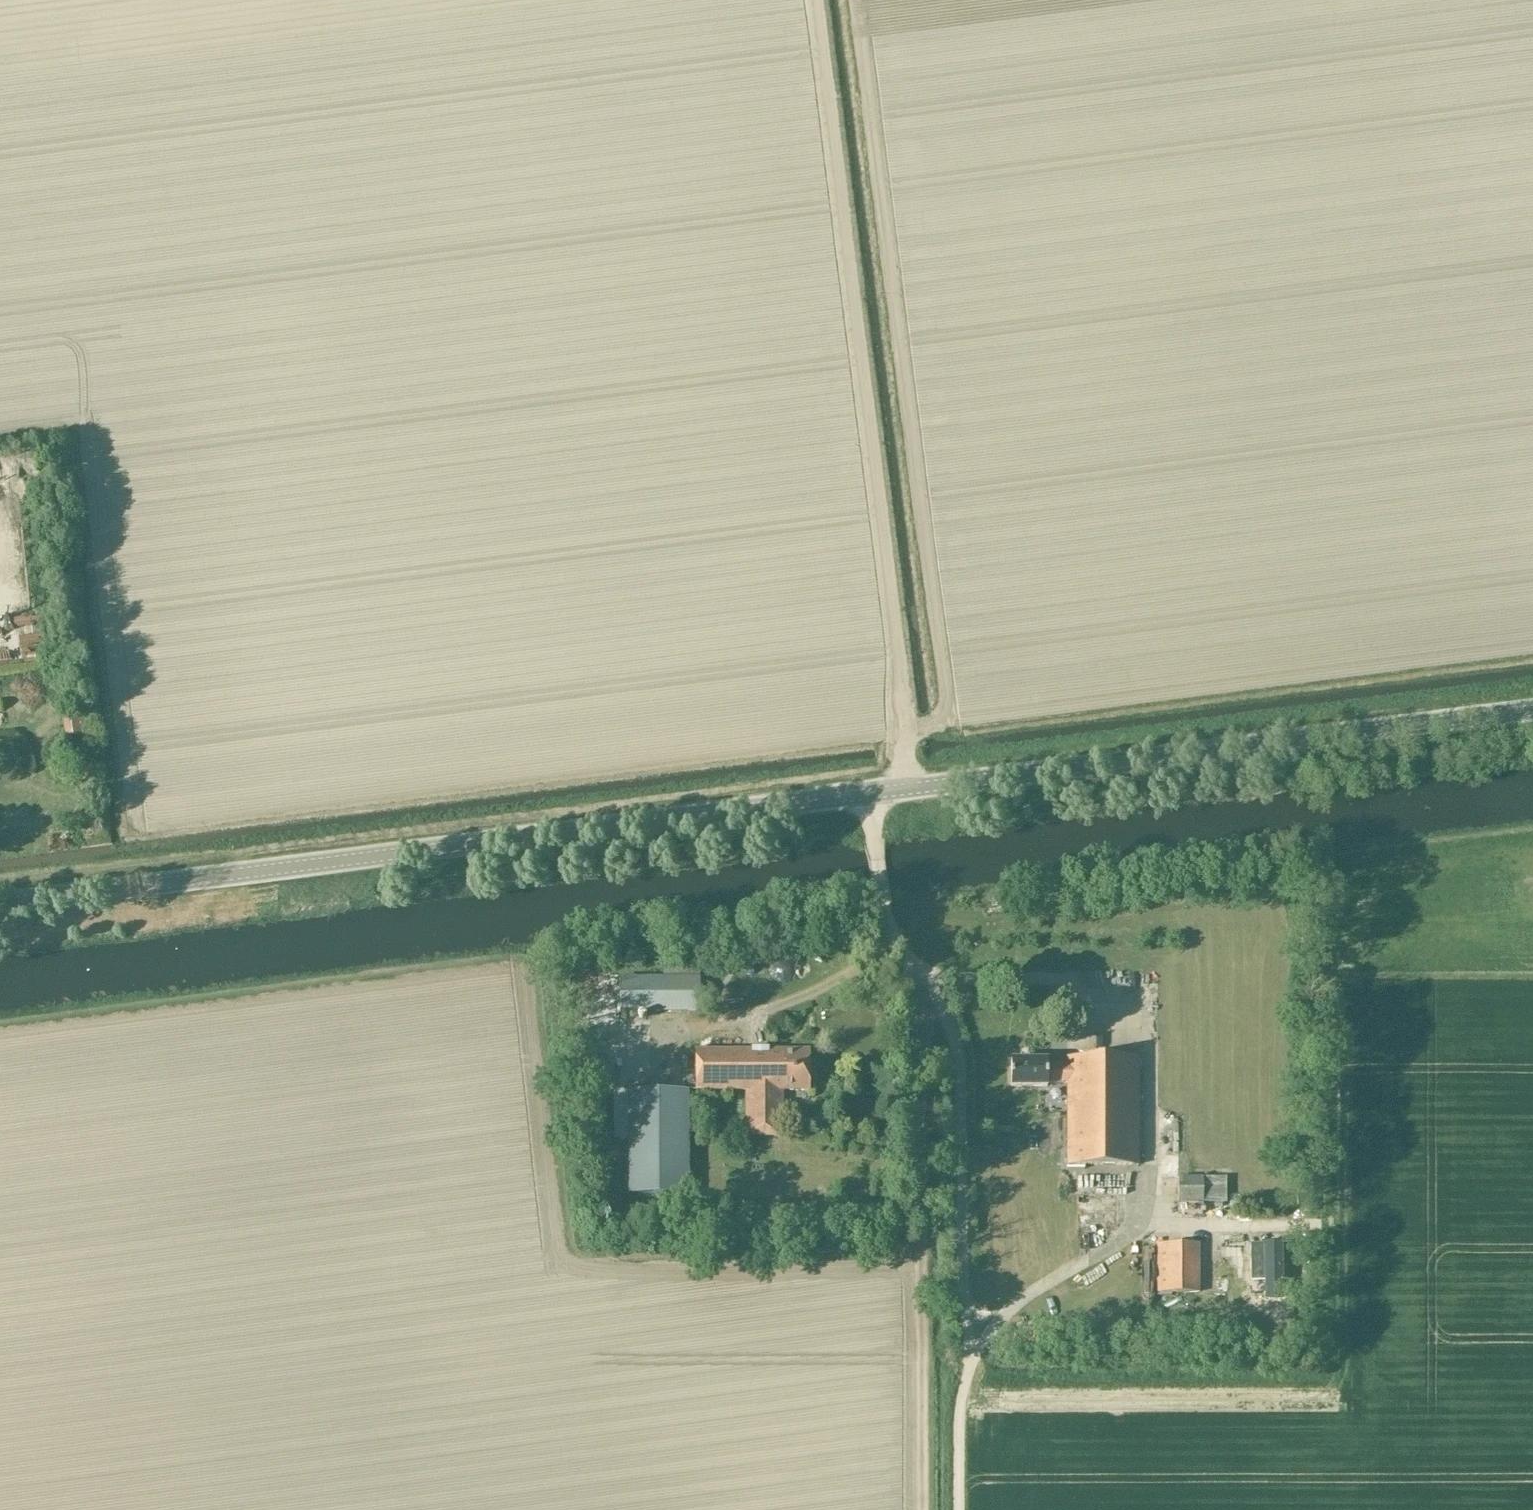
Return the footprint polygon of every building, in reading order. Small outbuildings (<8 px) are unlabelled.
[(698,978),(698,977),(618,977),(618,1013),(698,1013),(698,994),(707,994),(707,978),(698,978)] [(809,1091),(809,1050),(696,1050),(696,1090),(746,1091),(746,1136),(782,1136),(782,1090),(809,1091)] [(1009,1060),(1010,1087),(1046,1087),(1046,1083),(1066,1083),(1066,1165),(1137,1165),(1137,1058),(1066,1059),(1066,1065),(1046,1065),(1046,1060),(1009,1060)] [(687,1090),(628,1091),(628,1195),(687,1195),(687,1090)] [(1201,1204),(1202,1178),(1177,1178),(1177,1203),(1201,1204)] [(1196,1244),(1156,1244),(1157,1293),(1197,1293),(1196,1244)]
